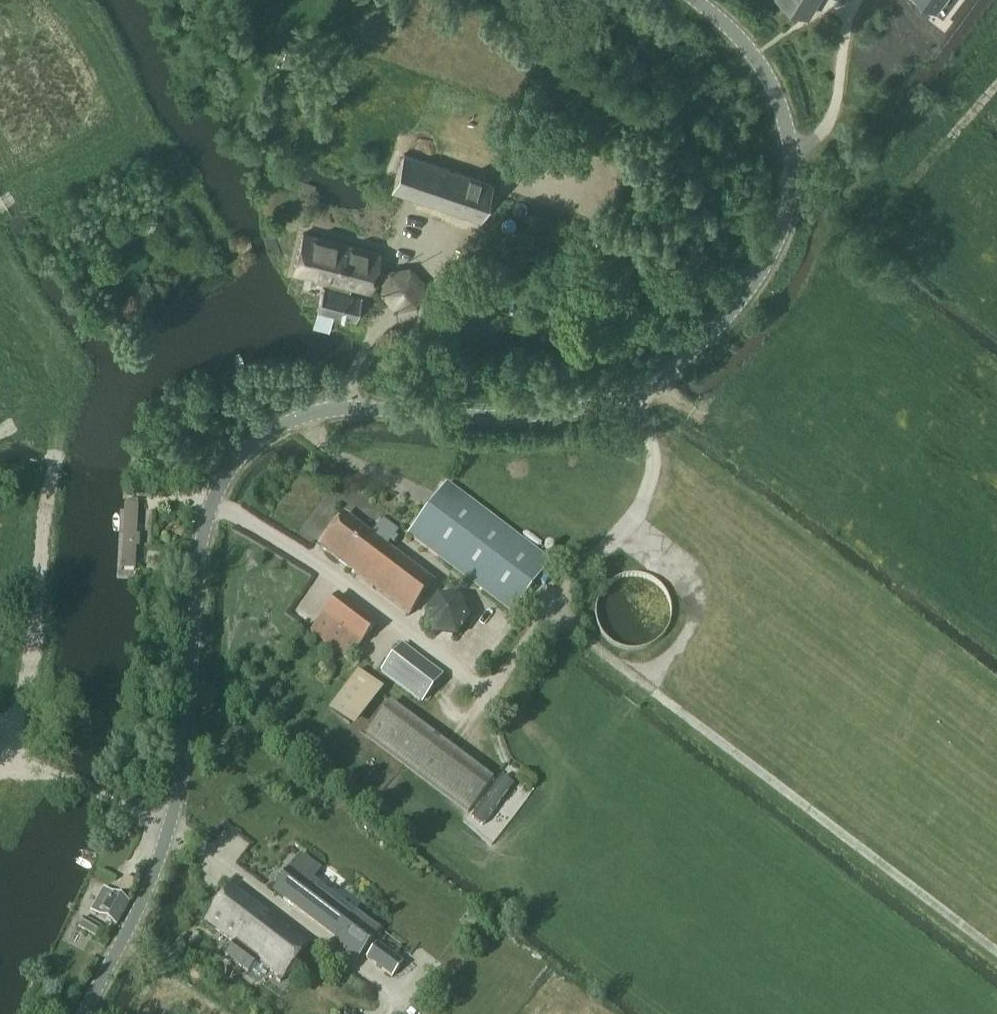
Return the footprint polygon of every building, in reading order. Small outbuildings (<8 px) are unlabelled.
[(809,17),(819,0),(782,0),(809,17)] [(938,9),(945,0),(927,0),(938,9)] [(480,221),(493,185),(405,154),(392,190),(480,221)] [(370,292),(380,254),(303,233),(293,271),(330,282),(328,288),(322,287),(312,326),(329,330),(333,314),(355,320),(361,296),(346,292),(348,286),(370,292)] [(510,614),(549,563),(445,485),(407,536),(510,614)] [(121,577),(141,577),(141,509),(121,509),(121,577)] [(381,522),(370,538),(342,518),(319,550),(409,616),(432,584),(384,549),(396,533),(381,522)] [(348,662),(375,627),(336,598),(310,633),(348,662)] [(468,621),(459,600),(438,598),(423,616),(431,637),(453,640),(468,621)] [(419,702),(439,675),(401,646),(380,673),(419,702)] [(348,724),(375,689),(356,674),(329,709),(348,724)] [(468,813),(492,781),(389,705),(366,737),(468,813)] [(481,827),(512,786),(501,778),(471,819),(481,827)] [(377,931),(312,882),(320,871),(301,856),(273,892),(339,943),(336,947),(356,962),(379,933),(377,931)] [(308,947),(231,887),(206,919),(235,942),(226,953),(249,972),(256,962),(278,978),(275,981),(279,984),(281,981),(283,980),(276,975),(300,943),(306,948),(308,947)] [(115,925),(128,903),(102,889),(90,911),(115,925)] [(94,936),(99,928),(82,918),(78,927),(94,936)] [(402,964),(376,945),(365,959),(391,979),(402,964)]
